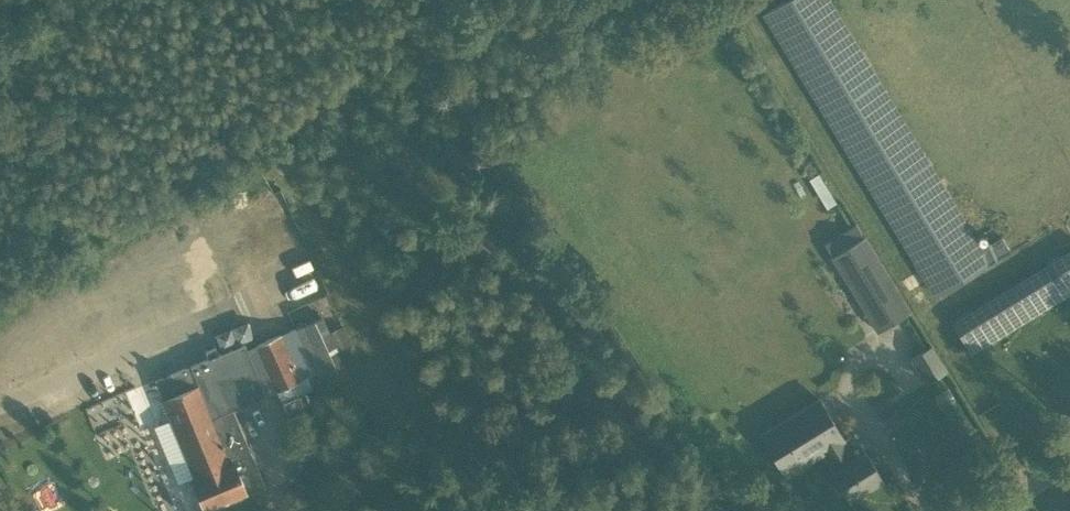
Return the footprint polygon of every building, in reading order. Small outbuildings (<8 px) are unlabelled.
[(904,292),(935,344),(948,336),(926,299),(1010,248),(1002,234),(982,246),(832,0),(785,0),(764,13),(926,279),(904,292)] [(866,311),(877,329),(911,308),(866,234),(832,255),(866,311)] [(290,251),(300,271),(315,263),(305,243),(290,251)] [(950,315),(969,349),(1069,293),(1069,248),(950,315)] [(208,357),(190,365),(155,380),(163,399),(162,399),(194,476),(192,477),(205,510),(265,485),(233,407),(278,389),(286,409),(307,400),(304,392),(313,388),(312,387),(322,383),(320,378),(348,365),(352,373),(362,369),(349,340),(353,338),(347,324),(343,326),(343,324),(329,331),(323,316),(297,327),(296,326),(247,348),(245,343),(218,353),(215,345),(205,349),(208,357)] [(911,353),(924,380),(946,369),(934,343),(911,353)] [(833,470),(850,497),(881,477),(865,451),(853,458),(842,439),(818,400),(761,435),(785,474),(822,451),(834,470),(833,470)] [(101,451),(135,437),(121,403),(88,417),(101,451)]
